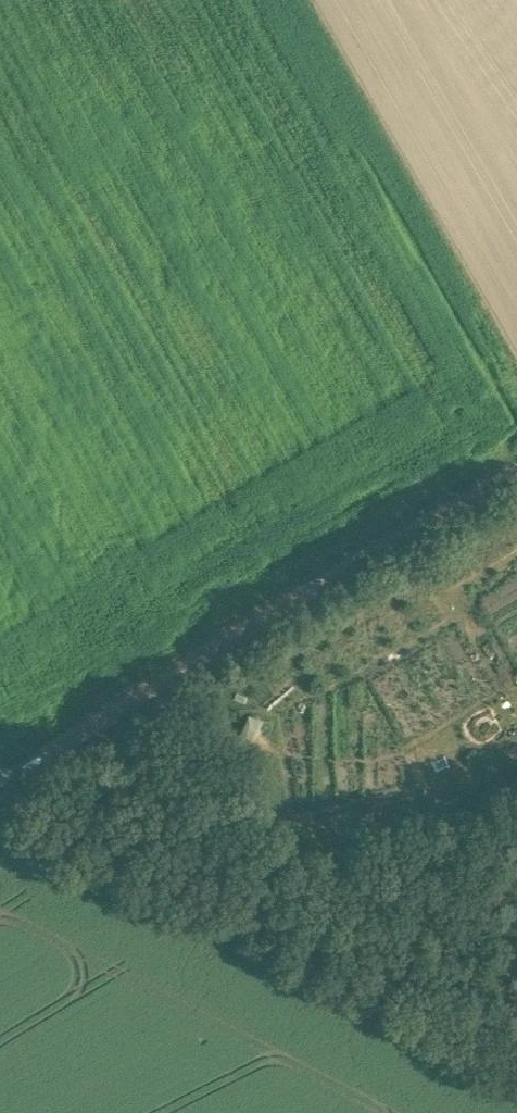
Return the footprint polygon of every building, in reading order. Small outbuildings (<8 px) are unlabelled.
[(259,723),(247,718),(241,732),(253,737),(259,723)]
